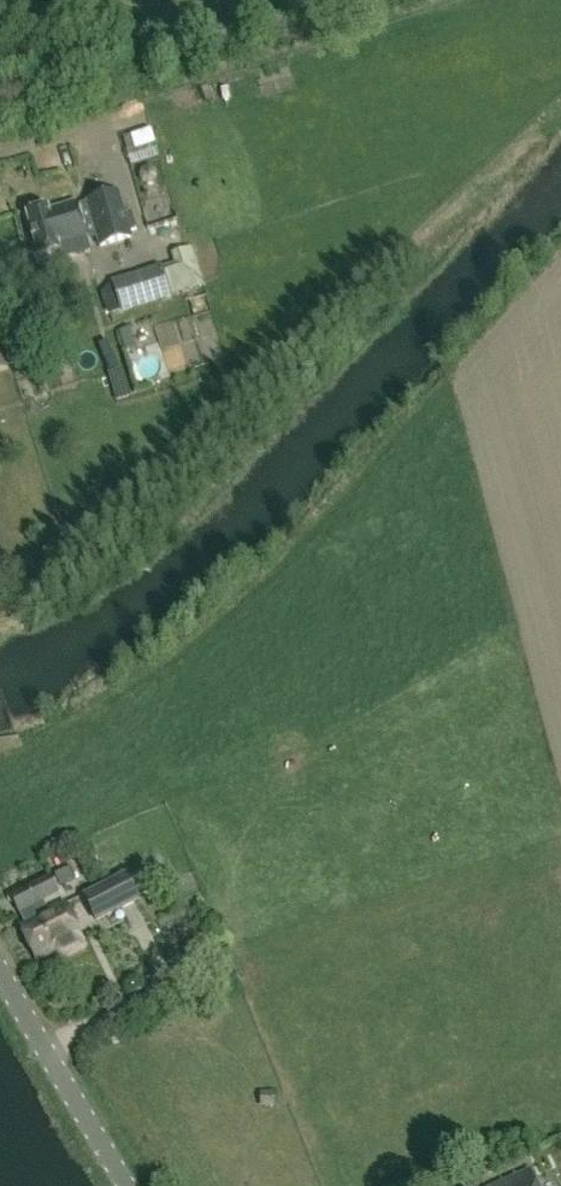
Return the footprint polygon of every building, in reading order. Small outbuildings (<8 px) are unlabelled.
[(139,134),(148,161),(176,151),(166,124),(139,134)] [(152,183),(155,178),(154,171),(148,168),(141,169),(138,175),(140,182),(145,185),(152,183)] [(120,193),(76,205),(87,241),(96,239),(99,249),(133,240),(130,230),(135,228),(131,214),(126,215),(120,193)] [(87,241),(76,205),(48,212),(48,210),(28,215),(40,258),(60,253),(62,260),(90,252),(87,241)] [(171,224),(173,236),(198,231),(195,219),(171,224)] [(175,263),(111,282),(100,293),(108,315),(202,285),(189,247),(171,252),(175,263)] [(109,345),(100,349),(110,373),(118,369),(109,345)] [(10,369),(3,346),(0,346),(0,372),(10,369)] [(75,878),(70,868),(54,876),(59,886),(75,878)] [(126,874),(82,896),(96,924),(139,903),(136,897),(145,893),(143,889),(152,885),(144,868),(130,875),(133,881),(130,882),(126,874)] [(149,877),(154,888),(166,882),(161,871),(149,877)] [(58,896),(49,879),(10,897),(18,915),(20,914),(24,923),(19,925),(37,962),(63,949),(68,957),(87,948),(65,903),(46,912),(42,904),(58,896)] [(529,1172),(498,1185),(536,1185),(529,1172)]
